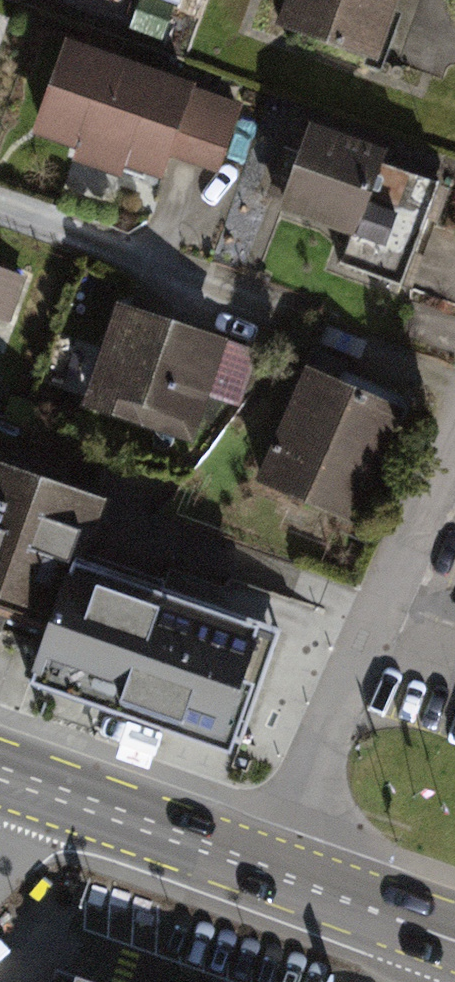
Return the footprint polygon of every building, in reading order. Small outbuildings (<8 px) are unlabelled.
[(276,28),(379,64),(402,0),(286,0),(276,28)] [(243,103),(65,42),(33,136),(77,151),(72,164),(121,181),(125,170),(162,182),(170,159),(218,176),(243,103)] [(388,152),(308,125),(277,215),(350,240),(340,266),(400,287),(435,185),(382,167),(388,152)] [(0,269),(0,321),(8,324),(26,279),(0,269)] [(259,349),(115,302),(80,408),(194,446),(210,396),(241,406),(259,349)] [(400,416),(308,378),(262,487),(354,525),(400,416)] [(51,621),(28,688),(120,721),(164,590),(86,563),(105,504),(0,466),(0,603),(51,621)] [(279,631),(164,590),(120,721),(231,759),(279,631)] [(49,972),(46,981),(80,981),(49,972)]
